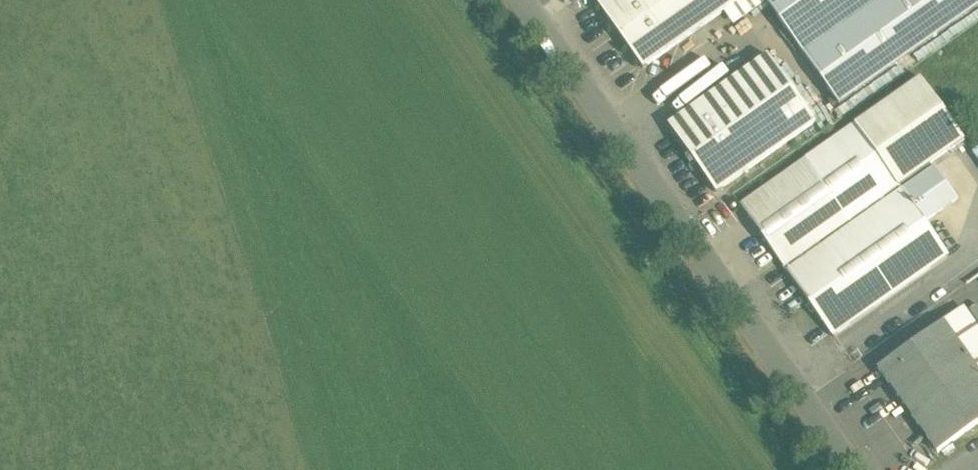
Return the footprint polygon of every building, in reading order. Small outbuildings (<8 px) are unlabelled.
[(597,3),(644,69),(741,0),(602,0),(597,3)] [(803,54),(879,0),(765,0),(803,54)] [(803,54),(839,104),(977,6),(977,0),(879,0),(803,54)] [(768,55),(669,126),(717,193),(816,123),(768,55)] [(921,78),(856,124),(899,186),(965,140),(921,78)] [(899,186),(856,124),(806,159),(852,225),(787,271),(833,336),(948,255),(925,222),(902,190),(899,186)] [(852,225),(806,159),(741,206),(787,271),(852,225)] [(935,166),(902,190),(925,222),(958,199),(935,166)] [(878,368),(938,452),(977,424),(977,329),(963,308),(878,368)]
